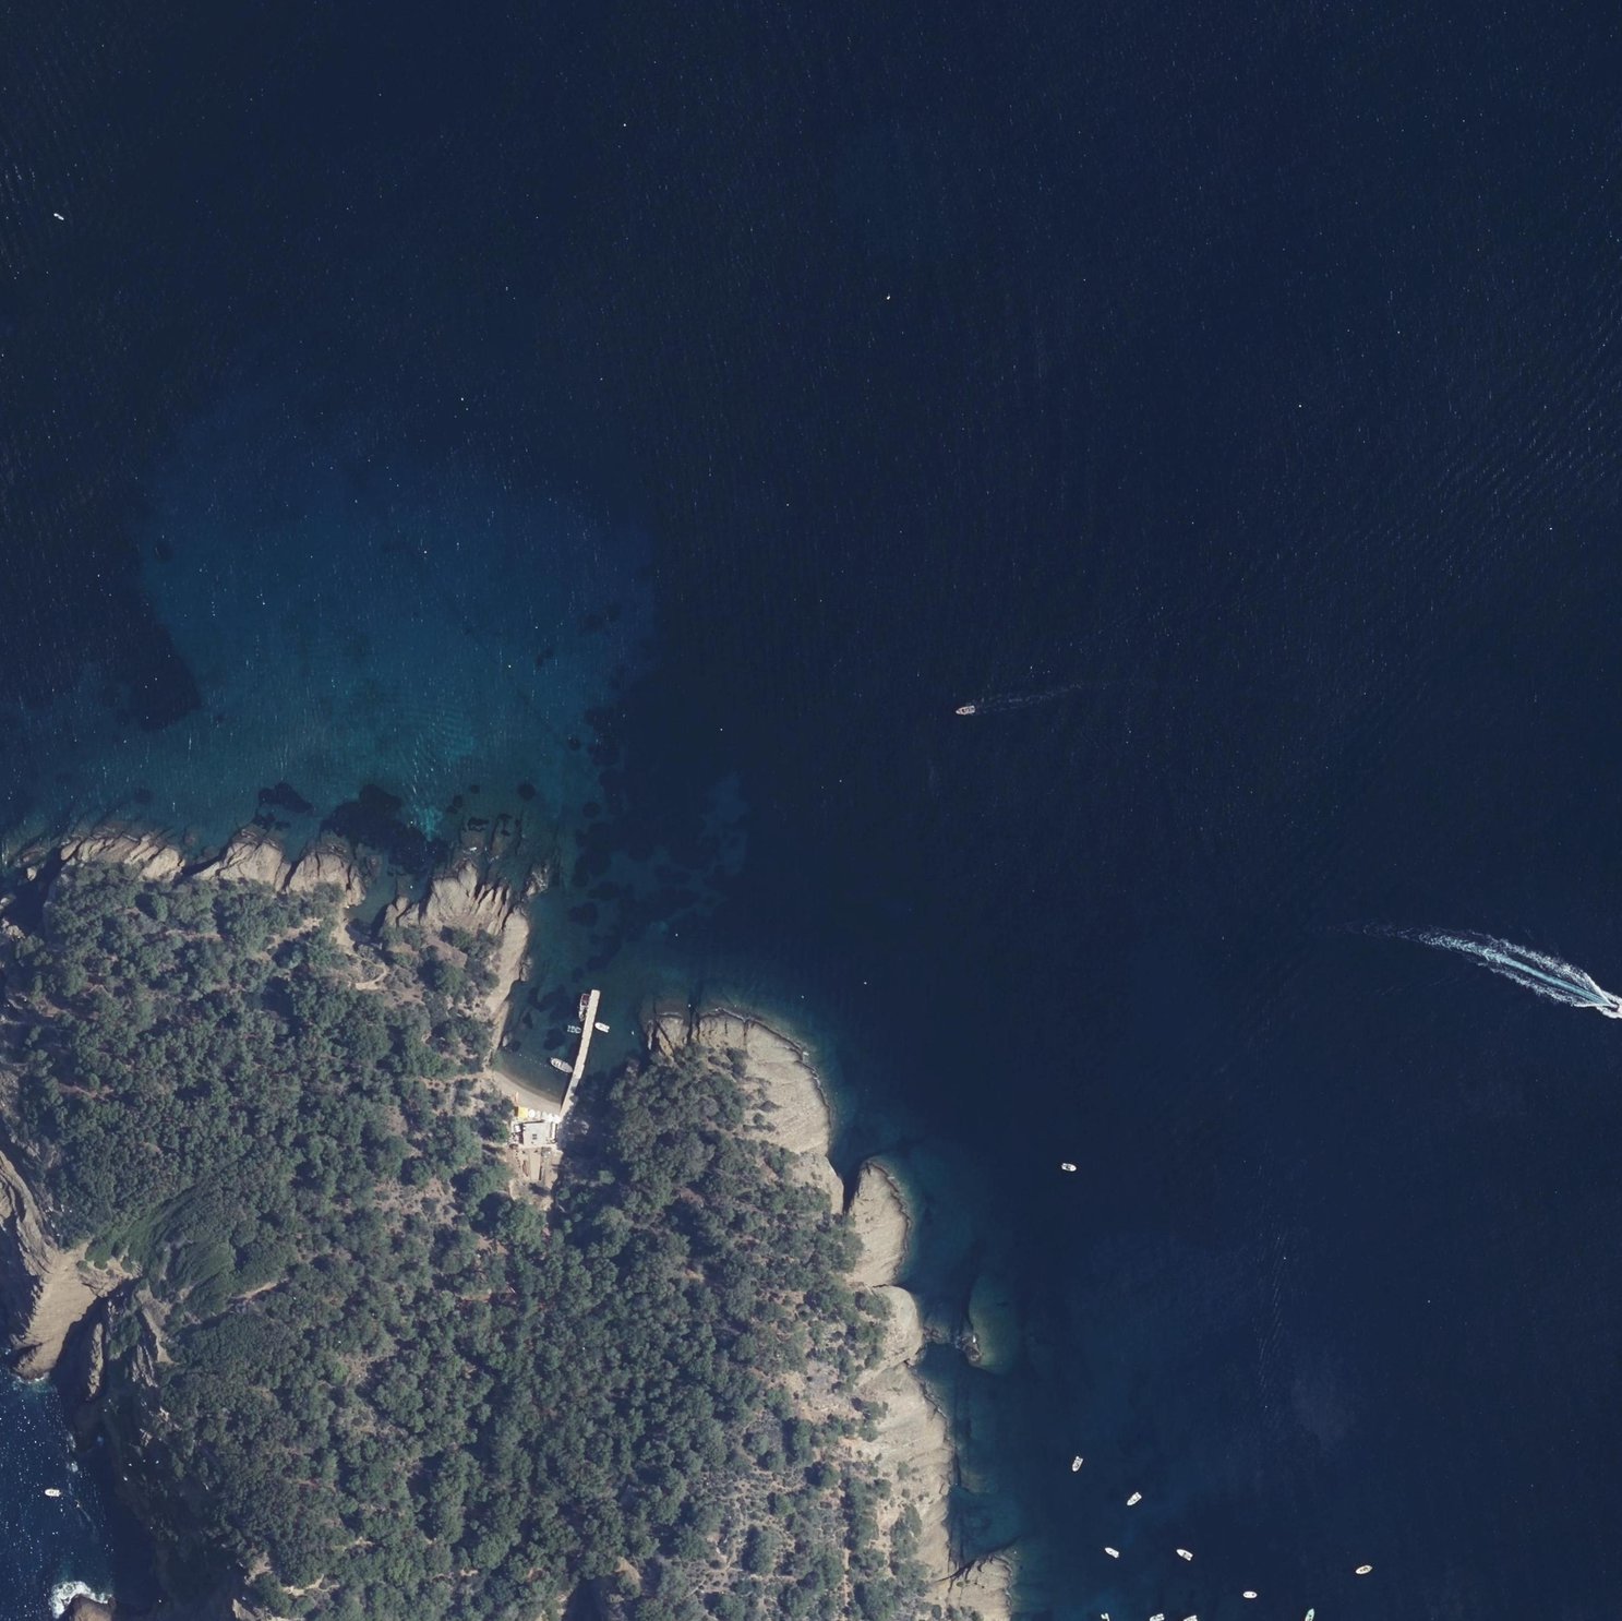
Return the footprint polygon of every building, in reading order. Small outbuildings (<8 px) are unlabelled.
[(591,1113),(570,1107),(563,1131),(584,1137),(591,1113)] [(556,1117),(514,1109),(514,1122),(542,1124),(542,1145),(554,1144),(556,1117)] [(525,1124),(505,1121),(505,1132),(512,1133),(512,1139),(515,1140),(515,1143),(523,1144),(525,1124)]
